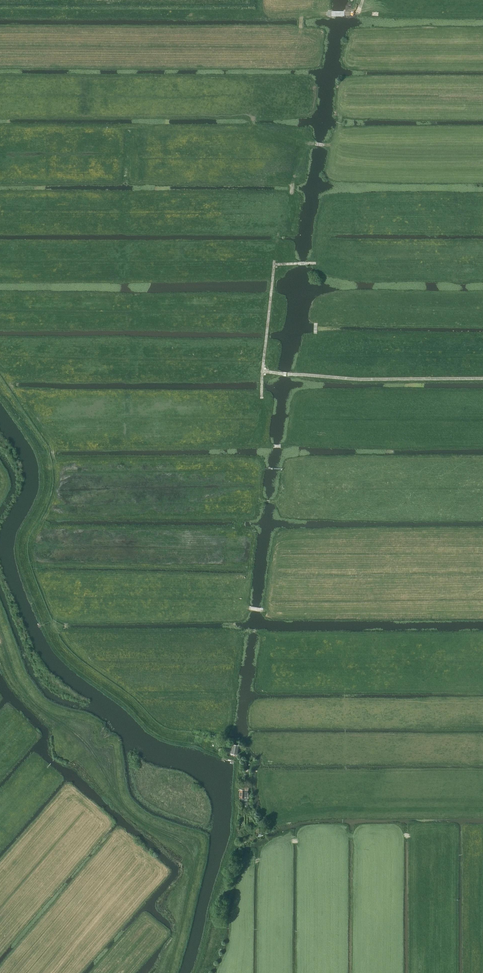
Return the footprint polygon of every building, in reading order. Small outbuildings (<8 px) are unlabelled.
[(237,755),(239,746),(232,745),(232,749),(229,748),(228,753),(231,753),(237,755)] [(248,793),(248,790),(248,788),(243,787),(243,790),(240,790),(239,799),(248,799),(248,793)]
